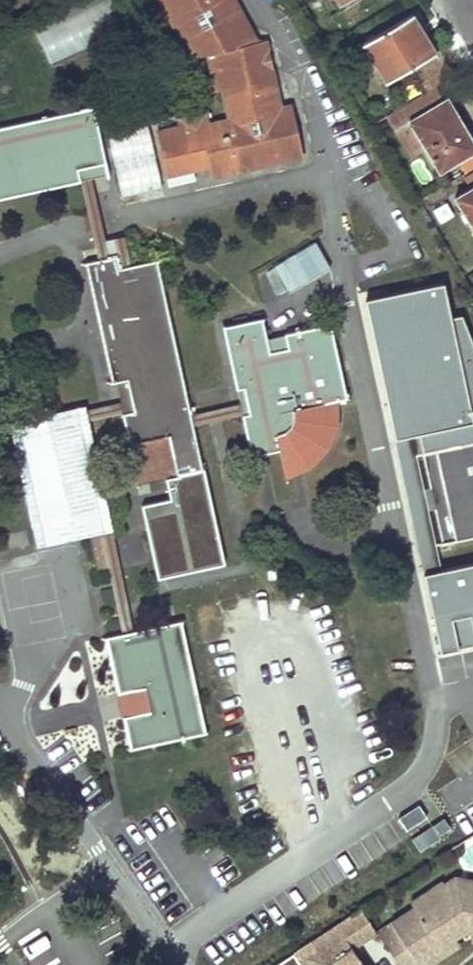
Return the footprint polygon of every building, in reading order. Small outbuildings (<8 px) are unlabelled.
[(123,29),(110,0),(94,0),(33,27),(49,62),(123,29)] [(186,50),(204,46),(207,62),(251,38),(230,0),(159,0),(186,50)] [(411,14),(362,43),(385,81),(434,52),(426,40),(411,14)] [(171,108),(174,118),(152,122),(166,186),(193,180),(191,173),(213,168),(233,172),(289,159),(287,153),(300,150),(292,113),(279,115),(278,108),(269,71),(267,69),(260,70),(258,58),(265,51),(263,41),(253,43),(251,38),(207,62),(212,82),(219,80),(226,109),(205,114),(202,101),(171,108)] [(267,69),(269,71),(265,51),(258,58),(260,70),(267,69)] [(409,121),(439,172),(472,152),(472,151),(459,128),(462,126),(455,116),(445,99),(409,121)] [(413,102),(399,112),(404,121),(420,112),(413,102)] [(279,115),(292,113),(290,105),(278,108),(279,115)] [(95,124),(92,108),(0,128),(0,198),(79,181),(76,169),(103,163),(95,124)] [(159,188),(144,125),(105,134),(119,197),(159,188)] [(302,156),(300,150),(287,153),(289,159),(302,156)] [(114,265),(126,262),(120,235),(103,238),(90,178),(106,175),(103,163),(76,169),(79,181),(95,256),(111,253),(114,265)] [(455,197),(472,227),(472,186),(455,197)] [(283,293),(331,266),(316,239),(268,267),(283,293)] [(111,253),(95,256),(81,259),(108,378),(124,376),(131,406),(115,409),(130,478),(196,464),(188,422),(185,409),(152,257),(126,262),(114,265),(111,253)] [(464,311),(453,315),(445,278),(367,295),(439,651),(472,643),(472,562),(441,568),(436,539),(472,531),(472,334),(464,311)] [(261,334),(257,315),(216,324),(230,385),(238,384),(244,410),(236,412),(244,453),(274,447),(279,472),(284,470),(290,468),(296,465),(303,462),(308,458),(312,453),(315,449),(318,445),(321,440),(323,436),(326,431),(328,426),(329,423),(329,419),(331,414),(330,409),(328,398),(341,395),(325,321),(280,330),(283,345),(264,349),(261,334)] [(280,330),(261,334),(264,349),(283,345),(280,330)] [(24,357),(35,411),(47,409),(35,355),(24,357)] [(124,376),(108,378),(112,399),(79,405),(82,416),(115,409),(131,406),(124,376)] [(233,399),(185,409),(188,422),(236,412),(244,410),(238,384),(230,385),(233,399)] [(95,526),(106,524),(82,416),(79,405),(79,402),(47,409),(35,411),(3,418),(6,429),(30,541),(80,530),(93,527),(95,526)] [(95,526),(118,627),(129,625),(106,524),(95,526)] [(101,563),(93,527),(80,530),(88,566),(101,563)] [(129,625),(118,627),(97,632),(110,688),(115,686),(120,710),(115,711),(122,744),(197,727),(173,616),(129,625)] [(110,688),(107,688),(112,711),(115,711),(120,710),(115,686),(110,688)] [(423,845),(450,829),(444,819),(417,835),(423,845)] [(455,878),(444,885),(443,882),(426,893),(435,906),(422,915),(416,908),(392,924),(416,959),(440,942),(437,938),(447,931),(452,939),(466,930),(472,931),(472,881),(455,878)] [(426,893),(413,902),(416,908),(422,915),(435,906),(426,893)] [(353,950),(377,933),(361,910),(320,938),(306,947),(278,964),(364,964),(353,950)] [(378,934),(399,964),(432,964),(458,948),(452,939),(447,931),(437,938),(440,942),(416,959),(392,924),(378,934)]
